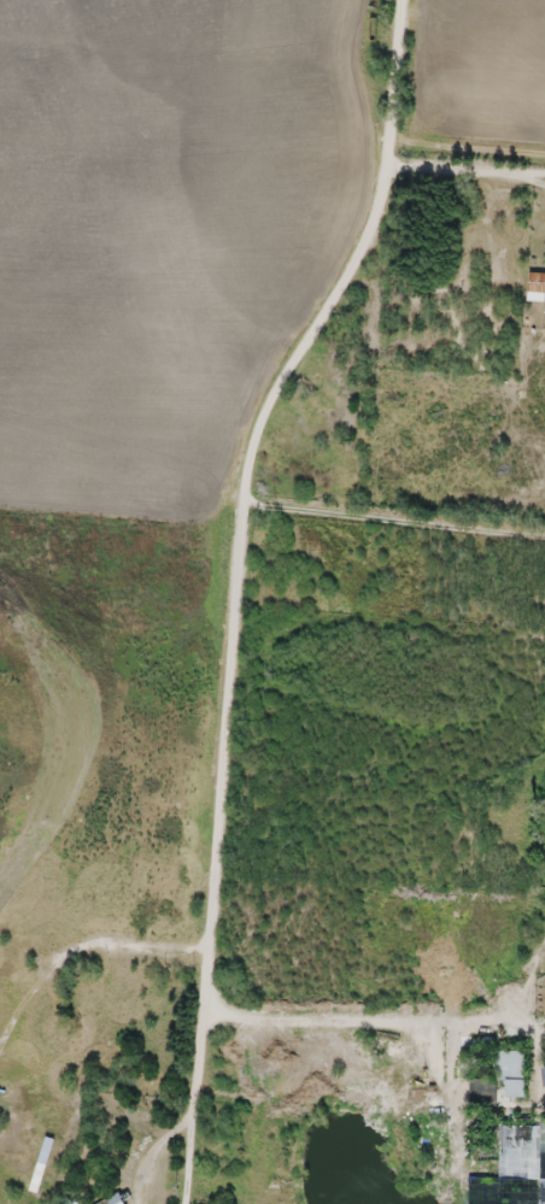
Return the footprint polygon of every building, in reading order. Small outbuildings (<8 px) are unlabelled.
[(531,271),(530,291),(544,292),(544,272),(531,271)] [(470,1077),(470,1105),(500,1105),(500,1117),(513,1117),(513,1097),(526,1097),(525,1049),(494,1049),(494,1077),(470,1077)] [(120,1191),(97,1203),(127,1203),(120,1191)]
